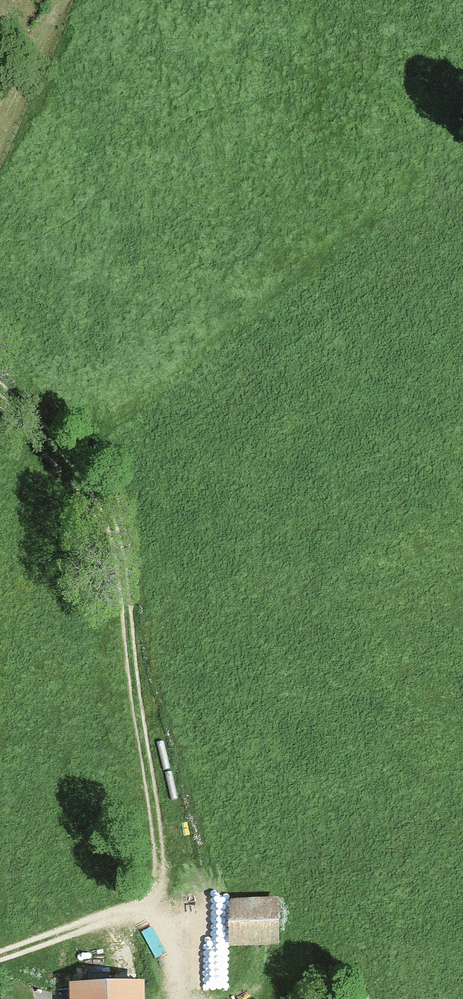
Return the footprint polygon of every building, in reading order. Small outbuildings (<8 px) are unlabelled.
[(288,900),(237,899),(236,946),(287,947),(288,900)] [(155,980),(81,980),(81,998),(155,998),(155,980)]
